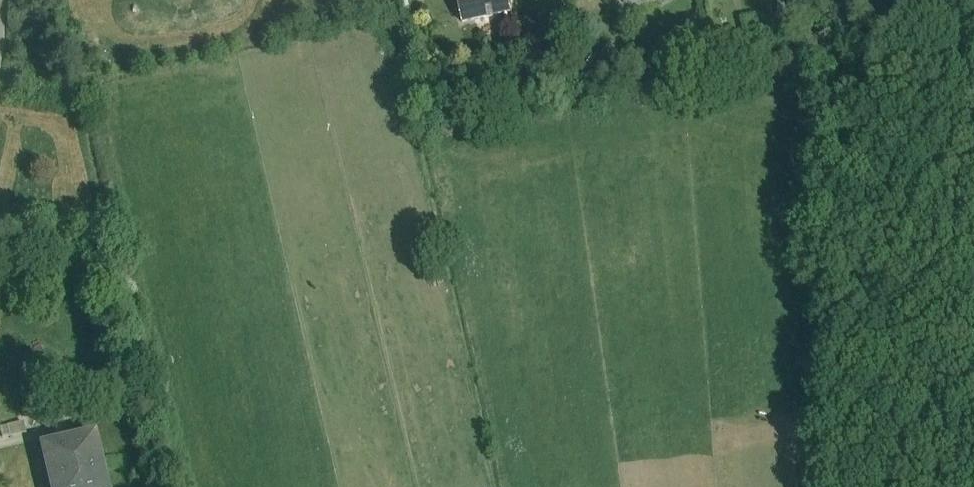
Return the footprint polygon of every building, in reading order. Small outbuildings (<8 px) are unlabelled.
[(510,12),(508,0),(457,0),(462,23),(510,12)] [(27,429),(25,419),(0,427),(0,437),(27,429)] [(93,433),(40,446),(49,486),(106,486),(93,433)]
